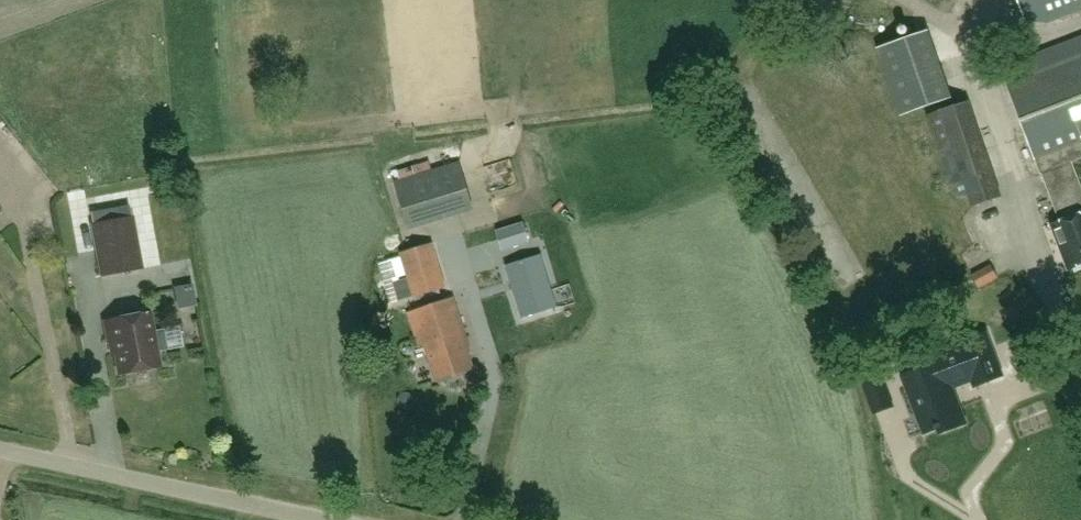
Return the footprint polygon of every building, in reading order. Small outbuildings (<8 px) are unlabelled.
[(1080,10),(1080,0),(1018,0),(1026,20),(1048,23),(1080,10)] [(900,114),(951,96),(926,27),(876,45),(900,114)] [(1069,269),(1080,264),(1080,186),(1071,161),(1080,157),(1080,36),(1002,67),(1043,173),(1044,172),(1062,220),(1051,224),(1069,269)] [(973,205),(974,205),(1002,195),(970,100),(927,114),(937,146),(939,145),(957,197),(968,193),(973,205)] [(396,181),(408,223),(472,204),(459,162),(396,181)] [(141,268),(132,217),(92,224),(102,275),(141,268)] [(426,245),(400,253),(413,295),(439,288),(426,245)] [(541,254),(506,265),(522,316),(557,305),(541,254)] [(978,289),(998,279),(991,266),(972,276),(978,289)] [(175,288),(178,307),(195,304),(192,285),(175,288)] [(438,379),(473,368),(467,351),(470,350),(453,298),(409,312),(420,345),(426,343),(438,379)] [(150,312),(104,320),(108,342),(113,341),(119,374),(160,366),(157,351),(168,349),(164,328),(153,330),(150,312)] [(921,376),(906,381),(925,432),(936,428),(940,427),(941,432),(965,423),(956,400),(952,402),(949,395),(953,393),(951,387),(973,379),(976,385),(1001,375),(985,334),(960,344),(961,345),(936,354),(940,362),(934,364),(919,370),(921,376)]
